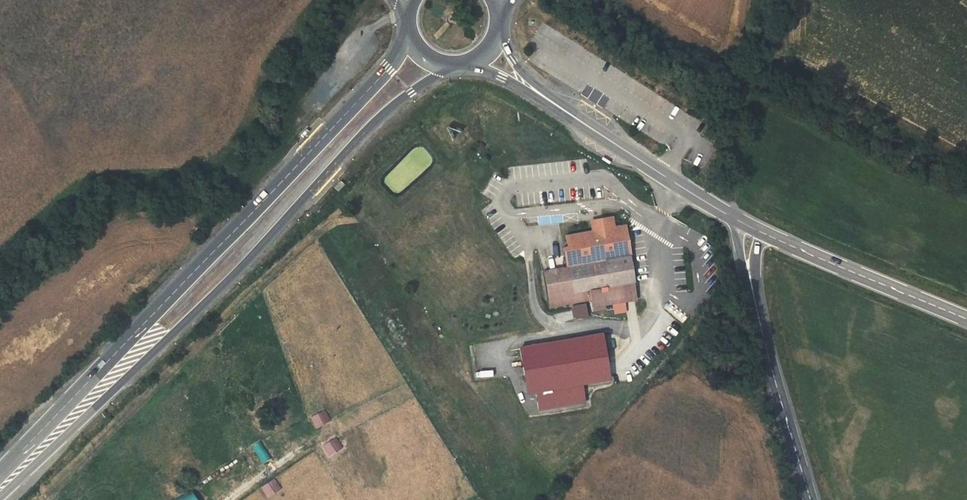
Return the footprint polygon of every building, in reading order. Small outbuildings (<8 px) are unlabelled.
[(305,129),(299,135),(302,137),(308,131),(305,129)] [(635,260),(628,229),(616,231),(615,224),(604,226),(592,229),(593,236),(567,242),(569,253),(565,254),(569,274),(546,279),(554,314),(595,305),(597,313),(611,310),(629,306),(625,289),(638,286),(633,261),(635,260)] [(629,306),(642,303),(638,286),(625,289),(629,306)] [(590,308),(576,311),(579,325),(593,322),(590,308)] [(608,339),(527,357),(536,400),(549,397),(553,397),(584,390),(590,389),(617,383),(608,339)] [(590,389),(584,390),(588,408),(594,407),(590,389)] [(584,390),(553,397),(557,414),(588,408),(584,390)] [(309,417),(315,428),(329,421),(323,409),(309,417)] [(329,455),(343,447),(335,436),(322,445),(329,455)] [(270,497),(283,487),(275,476),(262,486),(270,497)] [(172,499),(195,499),(188,489),(172,499)]
